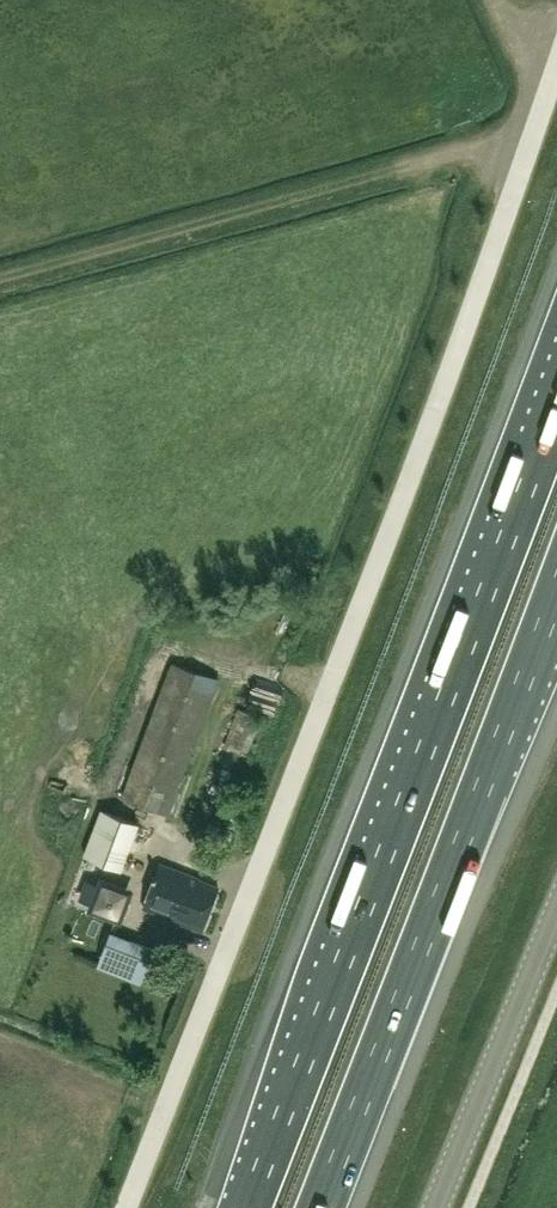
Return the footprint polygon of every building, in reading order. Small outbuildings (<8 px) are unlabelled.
[(169,812),(219,678),(170,660),(121,795),(169,812)] [(102,808),(84,854),(122,868),(140,822),(102,808)] [(198,876),(162,862),(146,907),(189,924),(189,925),(202,930),(203,927),(205,927),(220,887),(198,878),(198,876)] [(153,974),(165,943),(119,925),(107,956),(153,974)]
